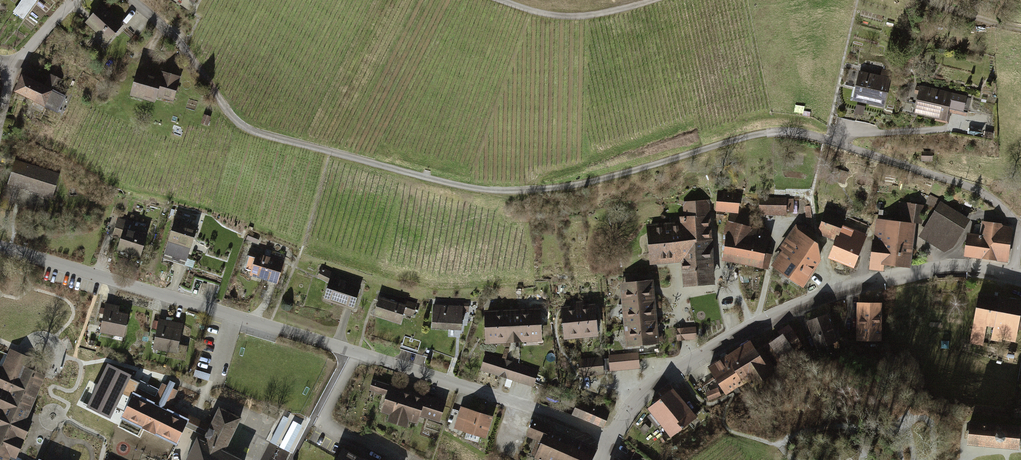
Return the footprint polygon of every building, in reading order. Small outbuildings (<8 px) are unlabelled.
[(36,0),(20,0),(13,9),(24,16),(36,0)] [(119,25),(97,4),(80,22),(102,43),(119,25)] [(48,78),(19,66),(7,93),(36,106),(48,78)] [(154,76),(131,70),(124,96),(149,102),(150,98),(169,103),(175,78),(155,73),(154,76)] [(883,80),(853,72),(846,100),(876,108),(883,80)] [(945,94),(912,86),(904,114),(937,123),(945,94)] [(13,160),(0,199),(0,202),(12,206),(18,189),(48,199),(56,174),(13,160)] [(843,183),(846,172),(835,169),(832,180),(843,183)] [(735,193),(713,192),(712,212),(734,213),(735,193)] [(783,199),(756,198),(755,215),(782,216),(783,199)] [(712,286),(708,201),(677,202),(678,222),(643,223),(645,264),(675,262),(676,288),(712,286)] [(965,218),(938,201),(915,237),(942,254),(965,218)] [(893,221),(872,220),(870,242),(867,242),(863,270),(879,271),(880,265),(905,268),(912,224),(919,225),(923,207),(897,202),(893,221)] [(866,236),(841,226),(844,218),(826,211),(818,231),(837,238),(830,256),(855,265),(866,236)] [(189,227),(165,220),(159,242),(182,249),(189,227)] [(1007,228),(997,227),(998,225),(978,222),(976,236),(962,234),(958,257),(1002,263),(1007,228)] [(766,233),(725,225),(718,261),(764,270),(768,254),(762,253),(766,233)] [(139,236),(115,228),(108,250),(132,258),(139,236)] [(808,244),(792,231),(767,267),(798,288),(817,262),(808,244)] [(243,256),(247,258),(242,275),(272,285),(280,262),(245,250),(243,256)] [(347,311),(356,286),(330,277),(331,272),(317,267),(313,279),(323,282),(317,301),(347,311)] [(649,280),(625,282),(629,347),(654,345),(649,280)] [(400,305),(373,296),(366,317),(395,326),(398,314),(410,318),(414,303),(401,299),(400,305)] [(973,297),(967,343),(982,345),(984,329),(988,329),(986,341),(1017,345),(1018,336),(1020,337),(1020,314),(1013,313),(1015,303),(973,297)] [(115,305),(99,302),(94,333),(117,338),(122,315),(114,313),(115,305)] [(590,302),(556,305),(559,339),(594,336),(590,302)] [(879,302),(854,303),(855,341),(881,340),(879,302)] [(457,306),(427,305),(426,329),(456,331),(457,306)] [(534,306),(478,310),(481,346),(536,342),(534,306)] [(825,312),(803,321),(815,349),(830,343),(834,354),(841,350),(825,312)] [(176,324),(151,320),(146,350),(171,354),(176,324)] [(722,359),(709,368),(726,393),(748,378),(758,392),(776,380),(778,371),(776,368),(786,361),(784,358),(803,346),(796,335),(799,333),(795,325),(757,351),(751,343),(723,362),(722,359)] [(694,326),(674,327),(675,340),(695,339),(694,326)] [(44,375),(27,368),(29,363),(23,360),(24,356),(10,350),(2,368),(0,367),(0,459),(8,459),(9,458),(8,458),(10,454),(16,457),(31,421),(21,417),(24,409),(29,411),(44,375)] [(60,352),(51,367),(64,375),(73,360),(60,352)] [(636,352),(606,355),(607,371),(638,368),(636,352)] [(527,367),(483,353),(478,370),(522,384),(527,367)] [(599,355),(575,358),(577,375),(601,373),(599,355)] [(158,388),(107,363),(86,405),(109,415),(114,403),(123,408),(121,413),(176,440),(184,425),(203,434),(209,424),(169,405),(177,389),(161,382),(158,388)] [(435,423),(442,402),(368,377),(364,389),(378,394),(373,411),(386,415),(384,422),(402,428),(404,422),(412,425),(415,417),(435,423)] [(709,399),(721,395),(716,379),(704,383),(709,399)] [(672,386),(643,410),(669,440),(697,416),(672,386)] [(573,414),(602,425),(608,411),(578,400),(573,414)] [(247,459),(224,448),(240,415),(218,404),(209,424),(203,434),(202,437),(195,433),(182,459),(246,459),(247,459)] [(488,416),(457,407),(450,430),(481,439),(488,416)] [(591,450),(542,432),(545,426),(527,419),(521,435),(533,440),(526,459),(527,459),(587,459),(591,450)] [(969,423),(968,447),(1020,451),(1020,426),(969,423)] [(337,448),(331,459),(359,459),(337,448)] [(841,459),(858,459),(859,452),(842,450),(841,459)]
